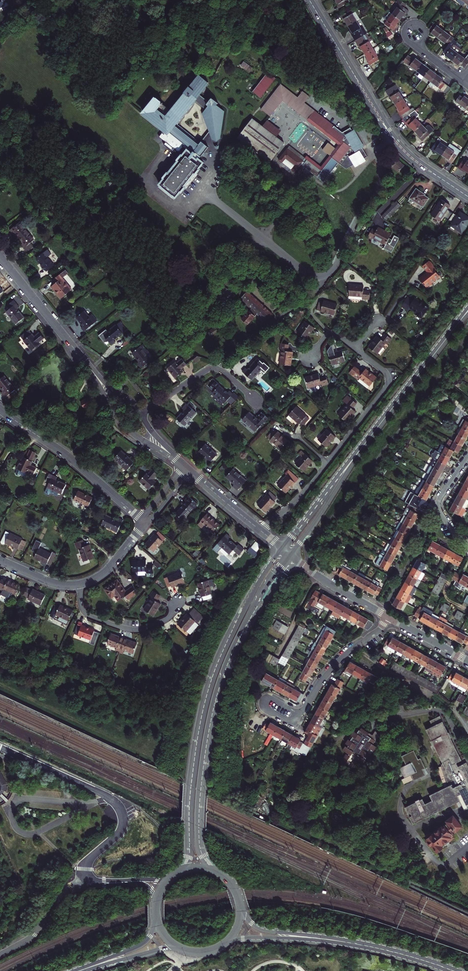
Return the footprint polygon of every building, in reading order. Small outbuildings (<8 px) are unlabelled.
[(347,0),(336,0),(337,2),(338,3),(337,4),(340,9),(349,4),(347,0)] [(404,2),(394,15),(402,21),(404,18),(406,16),(406,17),(410,12),(407,10),(410,6),(404,2)] [(347,22),(349,27),(358,21),(354,15),(352,11),(342,17),(345,22),(346,21),(347,22)] [(402,21),(394,15),(386,25),(394,32),(398,27),(398,26),(399,25),(402,21)] [(358,21),(349,27),(352,31),(352,32),(352,33),(356,40),(368,32),(365,27),(362,28),(358,21)] [(439,39),(444,32),(435,24),(431,29),(434,32),(432,33),(435,36),(439,39)] [(368,32),(356,40),(362,49),(363,49),(364,50),(366,54),(374,49),(370,42),(373,39),(372,38),(373,37),(372,36),(371,36),(368,32)] [(444,32),(439,39),(443,42),(445,44),(447,42),(450,44),(452,42),(454,39),(444,32)] [(461,50),(452,42),(450,44),(445,51),(448,54),(446,56),(450,58),(453,60),(459,53),(461,50)] [(381,60),(374,49),(366,54),(369,58),(370,59),(369,60),(372,65),(381,60)] [(459,53),(453,60),(457,63),(460,65),(461,63),(466,67),(467,65),(467,58),(466,56),(465,58),(459,53)] [(418,72),(423,65),(418,60),(416,59),(415,61),(412,59),(408,64),(418,72)] [(244,61),(240,65),(249,72),(253,68),(244,61)] [(423,65),(418,72),(425,77),(430,70),(427,67),(423,65)] [(240,69),(238,72),(246,79),(249,75),(240,69)] [(432,82),(437,75),(434,72),(430,70),(425,77),(423,80),(430,85),(432,82)] [(201,95),(210,84),(200,75),(171,110),(165,104),(156,96),(142,114),(169,135),(170,133),(189,148),(183,155),(182,154),(163,178),(164,179),(159,185),(175,198),(181,191),(182,192),(200,169),(199,168),(204,162),(199,159),(209,147),(203,142),(202,141),(200,144),(197,142),(176,126),(196,101),(201,95)] [(267,75),(253,95),(260,100),(275,80),(267,75)] [(441,77),(437,75),(432,82),(442,89),(446,84),(443,82),(444,80),(441,77)] [(397,105),(405,100),(396,86),(387,92),(391,100),(392,101),(394,100),(397,105)] [(332,156),(323,167),(309,157),(307,159),(304,162),(289,151),(281,162),(284,165),(293,171),(301,177),(305,171),(304,170),(306,168),(326,183),(340,164),(348,169),(351,167),(350,165),(354,162),(357,166),(367,159),(366,157),(369,155),(366,150),(363,146),(365,145),(355,129),(353,131),(350,127),(342,132),(304,105),(309,98),(301,93),(301,94),(300,94),(300,95),(297,100),(279,87),(261,112),(271,119),(283,103),(340,144),(337,148),(329,143),(324,150),(332,156)] [(210,103),(201,95),(196,101),(206,110),(203,113),(206,116),(204,117),(207,119),(205,121),(208,123),(207,125),(209,127),(208,128),(210,130),(209,132),(210,134),(213,139),(216,141),(219,140),(221,132),(219,130),(222,128),(220,127),(222,124),(221,123),(223,120),(222,119),(224,117),(222,115),(225,113),(218,107),(219,105),(213,99),(210,103)] [(467,108),(467,99),(465,97),(464,99),(461,96),(457,101),(467,109),(467,108)] [(404,120),(413,114),(405,100),(397,105),(399,109),(400,110),(399,111),(404,120)] [(345,115),(337,109),(333,114),(342,120),(342,119),(345,115)] [(424,126),(413,114),(404,120),(404,121),(410,127),(411,128),(412,127),(416,132),(424,126)] [(352,120),(345,115),(342,119),(349,124),(352,120)] [(264,130),(253,122),(239,142),(271,166),(285,146),(277,140),(282,134),(268,124),(264,130)] [(428,130),(424,126),(416,132),(419,135),(421,137),(420,137),(424,142),(435,131),(431,127),(428,130)] [(210,134),(209,132),(202,140),(199,138),(197,142),(200,144),(202,141),(203,142),(210,134)] [(440,139),(438,141),(432,150),(437,153),(438,153),(438,152),(443,156),(448,148),(441,143),(442,141),(440,139)] [(304,162),(307,159),(292,147),(289,151),(304,162)] [(459,155),(448,148),(443,156),(446,158),(448,159),(448,160),(453,164),(459,155)] [(407,169),(397,159),(392,165),(403,174),(404,172),(402,169),(403,167),(406,170),(407,169)] [(465,159),(459,168),(463,171),(464,170),(465,170),(467,173),(467,161),(465,159)] [(293,171),(284,165),(283,167),(292,173),(293,171)] [(421,193),(416,189),(410,198),(423,207),(428,199),(421,194),(421,193)] [(423,207),(410,198),(408,201),(421,210),(423,207)] [(431,215),(439,221),(442,216),(449,220),(453,213),(447,209),(449,205),(446,203),(441,200),(439,203),(431,215)] [(453,213),(449,220),(453,223),(451,225),(462,233),(467,223),(467,217),(464,214),(460,212),(458,215),(453,213)] [(31,244),(35,241),(24,227),(21,223),(10,231),(13,235),(15,234),(22,243),(21,244),(24,248),(28,253),(34,248),(31,244)] [(390,254),(398,240),(392,236),(390,239),(388,238),(390,235),(384,231),(377,227),(375,231),(371,229),(366,238),(370,240),(371,238),(384,246),(381,250),(390,254)] [(45,253),(37,259),(42,265),(48,271),(55,265),(45,253)] [(431,263),(430,262),(423,266),(427,271),(429,273),(421,280),(428,289),(434,286),(433,284),(441,278),(436,272),(437,271),(434,267),(434,266),(432,262),(431,263)] [(57,292),(62,298),(73,289),(63,278),(69,273),(66,269),(54,279),(57,282),(52,286),(57,292)] [(350,285),(350,296),(363,297),(363,299),(370,300),(370,291),(364,291),(364,288),(364,285),(350,285)] [(258,312),(265,319),(274,312),(248,289),(241,297),(252,307),(243,317),(249,322),(258,312)] [(320,299),(317,308),(328,311),(335,313),(338,303),(324,299),(324,300),(320,299)] [(7,312),(17,325),(25,318),(20,312),(18,309),(19,308),(14,301),(8,306),(11,309),(7,312)] [(404,313),(410,317),(412,314),(419,319),(418,320),(424,324),(431,313),(418,304),(416,307),(414,305),(410,303),(404,313)] [(85,332),(98,321),(92,314),(89,316),(84,311),(76,318),(82,324),(84,326),(82,328),(85,332)] [(304,320),(296,331),(305,338),(307,334),(313,327),(304,320)] [(129,329),(122,321),(108,332),(106,330),(98,337),(102,341),(105,345),(110,340),(113,344),(117,341),(116,339),(129,329)] [(31,332),(23,339),(32,350),(40,343),(39,342),(44,338),(40,332),(34,336),(33,334),(31,332)] [(377,336),(369,347),(378,353),(383,346),(386,343),(388,344),(392,338),(386,333),(381,339),(377,336)] [(279,349),(280,350),(278,363),(288,365),(291,352),(289,351),(287,351),(288,344),(280,343),(279,349)] [(153,359),(142,345),(134,352),(139,359),(141,361),(139,362),(143,367),(153,359)] [(332,353),(328,354),(331,364),(345,360),(341,350),(332,353)] [(258,357),(248,367),(247,366),(243,370),(247,374),(253,379),(262,369),(265,372),(271,366),(265,361),(264,362),(258,357)] [(178,361),(169,367),(177,378),(185,372),(183,369),(185,367),(189,365),(184,359),(179,363),(178,361)] [(349,372),(358,379),(359,377),(370,386),(377,377),(366,368),(363,372),(358,368),(354,365),(349,372)] [(313,374),(305,376),(308,387),(321,383),(321,386),(328,384),(326,376),(319,377),(318,372),(313,374)] [(16,390),(5,376),(0,380),(0,386),(4,391),(2,393),(4,395),(6,398),(7,397),(9,400),(14,396),(12,393),(16,390)] [(225,388),(220,385),(213,392),(225,403),(233,393),(230,390),(229,392),(225,388)] [(338,414),(347,421),(349,418),(356,410),(352,407),(357,402),(350,397),(346,401),(348,403),(338,414)] [(88,405),(85,400),(81,402),(85,409),(90,407),(89,405),(88,405)] [(188,404),(187,403),(183,408),(185,410),(177,418),(181,422),(185,425),(197,412),(193,408),(194,406),(190,402),(188,404)] [(299,422),(300,422),(304,424),(310,417),(296,405),(289,413),(299,422)] [(250,411),(243,419),(256,431),(269,416),(263,411),(259,416),(260,417),(258,418),(254,414),(250,411)] [(467,434),(467,431),(461,428),(457,434),(465,439),(467,436),(467,434)] [(281,448),(288,440),(287,439),(278,431),(277,432),(274,429),(268,436),(281,448)] [(327,429),(318,439),(325,447),(329,443),(335,436),(327,429)] [(463,443),(465,439),(457,434),(453,442),(461,446),(463,443)] [(461,446),(453,442),(449,449),(453,451),(457,453),(459,450),(461,446)] [(209,464),(218,454),(206,443),(199,451),(206,457),(208,459),(207,461),(209,464)] [(451,454),(453,451),(449,449),(445,447),(440,444),(436,451),(449,458),(451,454)] [(34,474),(37,467),(34,466),(31,465),(36,453),(30,450),(26,458),(23,457),(18,468),(28,473),(29,472),(34,474)] [(298,453),(301,456),(295,463),(303,471),(307,466),(312,460),(301,450),(298,453)] [(128,455),(123,451),(116,458),(129,470),(137,460),(133,456),(131,458),(128,455)] [(449,458),(436,451),(433,459),(445,465),(447,462),(449,458)] [(445,465),(433,459),(429,466),(441,472),(443,469),(445,465)] [(149,473),(147,472),(141,480),(152,488),(158,480),(155,478),(159,473),(158,473),(161,470),(158,468),(156,466),(154,469),(153,469),(149,473)] [(439,475),(441,472),(429,466),(426,472),(430,475),(438,479),(439,475)] [(247,480),(234,468),(227,476),(234,483),(235,484),(234,486),(239,490),(247,480)] [(291,487),(297,479),(287,469),(284,472),(286,475),(278,485),(286,492),(291,487)] [(63,493),(67,483),(61,481),(57,479),(58,477),(50,473),(47,480),(51,482),(47,490),(55,494),(56,490),(63,493)] [(436,482),(438,479),(430,475),(426,482),(434,486),(436,482)] [(432,490),(434,486),(426,482),(422,489),(430,493),(432,490)] [(457,493),(465,497),(467,493),(467,489),(462,486),(460,490),(457,493)] [(428,497),(430,493),(422,489),(418,496),(426,500),(428,497)] [(89,505),(93,496),(87,493),(79,490),(75,498),(89,505)] [(271,506),(275,502),(274,501),(277,498),(269,491),(258,504),(267,512),(271,506)] [(465,497),(457,493),(456,496),(453,501),(461,505),(465,497)] [(424,504),(426,500),(418,496),(413,507),(419,510),(420,507),(422,508),(424,504)] [(186,501),(188,502),(185,506),(178,513),(185,520),(198,505),(190,497),(186,501)] [(451,503),(449,508),(461,515),(465,507),(464,507),(461,505),(453,501),(451,503)] [(404,515),(407,517),(413,507),(409,505),(403,515),(404,515)] [(417,517),(419,514),(417,513),(419,510),(413,507),(407,517),(415,521),(417,517)] [(215,531),(221,524),(214,518),(210,514),(208,512),(198,524),(202,528),(206,523),(215,531)] [(119,530),(124,518),(118,516),(117,518),(115,516),(107,513),(103,523),(119,530)] [(413,525),(415,521),(407,517),(403,524),(411,528),(413,525)] [(409,532),(411,528),(403,524),(399,532),(407,536),(409,532)] [(152,537),(147,543),(155,551),(167,537),(159,530),(157,533),(156,533),(152,537)] [(15,547),(20,549),(20,548),(25,551),(29,542),(8,531),(4,541),(4,542),(5,543),(6,543),(7,543),(8,543),(15,547)] [(405,539),(407,536),(399,532),(395,538),(403,543),(405,539)] [(235,551),(240,555),(244,549),(241,545),(238,547),(233,542),(230,540),(232,538),(229,535),(215,549),(219,553),(224,548),(231,555),(235,551)] [(84,538),(76,541),(78,548),(81,547),(86,559),(89,558),(96,556),(91,543),(87,545),(84,538)] [(401,546),(403,543),(395,538),(391,546),(399,550),(401,546)] [(36,552),(34,557),(44,562),(46,563),(50,564),(55,553),(52,551),(51,553),(38,547),(41,542),(36,540),(31,550),(36,552)] [(428,548),(436,553),(441,544),(435,541),(432,540),(428,548)] [(262,547),(258,544),(253,549),(257,553),(262,547)] [(436,553),(444,557),(448,548),(445,547),(441,544),(436,553)] [(397,553),(399,550),(391,546),(388,553),(395,557),(397,553)] [(448,548),(444,557),(451,561),(456,553),(451,550),(448,548)] [(380,557),(384,560),(388,553),(384,551),(382,549),(378,556),(380,557)] [(395,557),(388,553),(384,560),(392,564),(393,561),(395,557)] [(456,553),(451,561),(459,565),(463,557),(460,555),(456,553)] [(416,563),(414,566),(422,571),(426,564),(427,562),(418,558),(416,563)] [(147,559),(133,560),(134,565),(134,571),(147,569),(147,572),(155,571),(154,563),(147,564),(147,559)] [(390,566),(392,564),(384,560),(380,566),(388,570),(390,566)] [(412,570),(410,574),(418,578),(422,571),(414,566),(412,570)] [(346,580),(351,572),(340,567),(337,574),(340,576),(339,577),(342,578),(346,580)] [(182,571),(165,577),(169,586),(172,585),(173,586),(175,585),(186,581),(182,571)] [(351,572),(346,580),(349,582),(353,584),(358,576),(351,572)] [(467,585),(467,583),(467,575),(464,573),(463,575),(458,572),(455,579),(456,580),(453,586),(463,592),(467,585)] [(414,586),(418,578),(410,574),(408,578),(406,581),(414,586)] [(357,586),(361,588),(365,580),(358,576),(353,584),(357,586)] [(19,585),(15,583),(5,578),(0,588),(0,589),(4,590),(5,589),(15,594),(19,585)] [(201,591),(202,595),(203,595),(204,599),(214,596),(212,592),(213,592),(209,578),(198,582),(201,591)] [(138,592),(134,586),(127,591),(118,579),(113,583),(105,588),(111,598),(115,596),(119,602),(127,596),(129,599),(138,592)] [(365,580),(361,588),(364,590),(368,592),(372,584),(365,580)] [(417,588),(414,586),(406,581),(403,585),(401,589),(412,595),(413,596),(417,588)] [(383,589),(379,587),(372,584),(368,592),(372,594),(375,596),(376,595),(379,596),(383,589)] [(27,588),(23,595),(28,598),(28,599),(41,605),(46,595),(42,593),(33,589),(32,590),(27,588)] [(149,593),(151,595),(142,605),(151,612),(160,602),(159,600),(156,598),(161,593),(154,588),(149,593)] [(397,596),(405,601),(408,603),(412,595),(401,589),(399,593),(397,596)] [(326,595),(323,593),(322,595),(315,591),(309,602),(315,606),(318,601),(326,605),(330,597),(326,595)] [(402,608),(405,601),(397,596),(396,599),(394,603),(402,608)] [(333,609),(338,601),(333,599),(330,597),(326,605),(333,609)] [(217,609),(206,599),(204,602),(215,612),(217,609)] [(338,601),(333,609),(332,613),(339,617),(341,614),(346,606),(342,604),(338,601)] [(58,608),(55,606),(49,618),(53,620),(54,617),(67,623),(72,613),(63,608),(59,607),(58,608)] [(346,606),(341,614),(349,618),(353,610),(350,608),(346,606)] [(184,617),(177,624),(188,633),(204,616),(194,608),(188,615),(187,614),(184,617)] [(426,612),(421,610),(418,616),(422,619),(422,620),(423,621),(427,623),(433,612),(428,609),(426,612)] [(353,610),(349,618),(353,620),(351,622),(355,624),(356,622),(361,614),(356,611),(353,610)] [(440,616),(433,612),(427,623),(431,625),(434,627),(440,616)] [(361,614),(356,622),(364,626),(368,628),(372,625),(373,623),(373,620),(366,616),(361,614)] [(438,629),(441,631),(447,620),(440,616),(434,627),(438,629)] [(285,633),(289,626),(278,620),(274,627),(285,633)] [(448,635),(452,626),(454,623),(447,620),(441,631),(444,633),(448,635)] [(90,639),(90,642),(94,643),(99,631),(94,630),(94,628),(90,627),(81,624),(82,623),(78,621),(74,633),(90,639)] [(327,629),(323,636),(331,640),(333,636),(335,633),(333,632),(334,628),(329,625),(327,629)] [(455,638),(459,630),(452,626),(448,635),(452,637),(455,638)] [(466,643),(467,640),(467,635),(459,630),(455,638),(460,641),(463,643),(464,641),(466,643)] [(115,649),(119,650),(124,638),(116,635),(111,633),(107,643),(116,647),(115,649)] [(323,636),(319,643),(327,648),(329,644),(331,640),(323,636)] [(388,637),(385,643),(387,644),(385,648),(394,653),(396,649),(400,641),(396,639),(392,637),(391,638),(388,637)] [(133,652),(137,642),(132,641),(124,638),(119,650),(123,652),(124,649),(133,652)] [(312,649),(315,651),(323,655),(325,651),(327,648),(319,643),(316,641),(312,649)] [(404,643),(400,641),(396,649),(398,650),(396,654),(401,656),(407,645),(404,643)] [(411,647),(407,645),(401,656),(408,660),(410,657),(415,649),(411,647)] [(418,651),(415,649),(410,657),(418,661),(422,653),(418,651)] [(315,651),(311,657),(319,662),(321,658),(323,655),(315,651)] [(422,653),(418,661),(426,665),(430,657),(426,655),(422,653)] [(278,662),(280,658),(276,656),(274,655),(271,661),(277,665),(278,662)] [(319,662),(311,657),(308,664),(316,668),(318,665),(319,662)] [(389,662),(383,657),(380,660),(387,665),(388,663),(389,662)] [(430,657),(426,665),(433,669),(438,661),(434,659),(430,657)] [(351,660),(346,668),(354,672),(358,664),(354,662),(351,660)] [(438,661),(433,669),(441,673),(445,665),(441,663),(438,661)] [(316,668),(308,664),(304,671),(310,675),(312,676),(314,671),(316,668)] [(358,664),(354,672),(362,676),(366,668),(362,666),(358,664)] [(371,671),(366,668),(362,676),(360,679),(368,683),(370,679),(373,681),(379,675),(371,671)] [(453,680),(460,684),(465,676),(461,673),(457,671),(457,673),(453,671),(450,678),(453,680)] [(275,688),(280,680),(268,673),(264,681),(270,684),(275,688)] [(282,691),(287,684),(280,680),(275,688),(279,690),(282,691)] [(331,688),(329,690),(337,694),(343,684),(336,680),(335,684),(333,683),(331,688)] [(294,688),(287,684),(282,691),(286,694),(290,696),(294,688)] [(302,692),(294,688),(290,696),(294,698),(298,700),(302,692)] [(337,694),(329,690),(327,694),(325,698),(332,703),(337,694)] [(332,703),(325,698),(322,703),(321,706),(328,710),(332,703)] [(318,710),(317,713),(325,717),(328,710),(321,706),(318,710)] [(253,712),(247,726),(250,727),(256,713),(253,712)] [(325,717),(317,713),(315,717),(313,720),(320,725),(325,717)] [(405,808),(409,815),(411,813),(412,816),(410,817),(413,824),(460,801),(464,810),(467,809),(467,766),(466,762),(458,766),(456,763),(462,760),(453,743),(451,744),(450,740),(451,740),(450,737),(451,736),(448,731),(448,732),(439,715),(429,720),(432,725),(425,729),(431,740),(430,740),(432,744),(433,744),(434,746),(435,746),(436,748),(435,748),(442,762),(440,763),(448,786),(430,795),(432,801),(425,804),(423,799),(420,800),(420,799),(416,801),(416,802),(405,808)] [(306,732),(309,734),(305,741),(312,745),(323,726),(320,725),(313,720),(309,727),(306,732)] [(352,731),(349,735),(352,738),(351,739),(349,738),(346,742),(352,746),(351,748),(349,746),(344,754),(348,757),(349,756),(352,758),(351,760),(356,763),(361,755),(359,753),(360,752),(366,757),(369,753),(367,751),(369,749),(372,751),(375,747),(373,746),(375,742),(378,744),(381,740),(377,737),(379,734),(372,728),(373,726),(365,720),(361,726),(357,723),(354,727),(357,729),(354,732),(352,731)] [(264,728),(275,733),(279,725),(275,723),(272,721),(271,723),(268,721),(264,728)] [(275,733),(283,738),(287,730),(283,728),(279,725),(275,733)] [(283,738),(290,742),(294,734),(291,732),(287,730),(283,738)] [(290,742),(301,748),(303,744),(311,748),(312,745),(305,741),(302,739),(302,738),(298,736),(294,734),(290,742)] [(419,759),(415,750),(403,756),(407,764),(401,767),(406,777),(412,774),(415,780),(429,773),(422,757),(419,759)] [(0,769),(0,783),(1,784),(1,787),(0,789),(0,797),(4,794),(8,790),(9,783),(2,770),(0,769)] [(428,838),(427,839),(428,840),(427,842),(430,846),(432,845),(437,852),(443,847),(446,845),(448,847),(451,845),(449,843),(450,842),(449,842),(454,838),(452,834),(462,826),(458,821),(459,820),(456,815),(454,816),(454,815),(447,821),(448,823),(443,827),(440,823),(438,825),(437,824),(431,828),(432,829),(429,832),(429,833),(427,835),(427,836),(428,838)]
